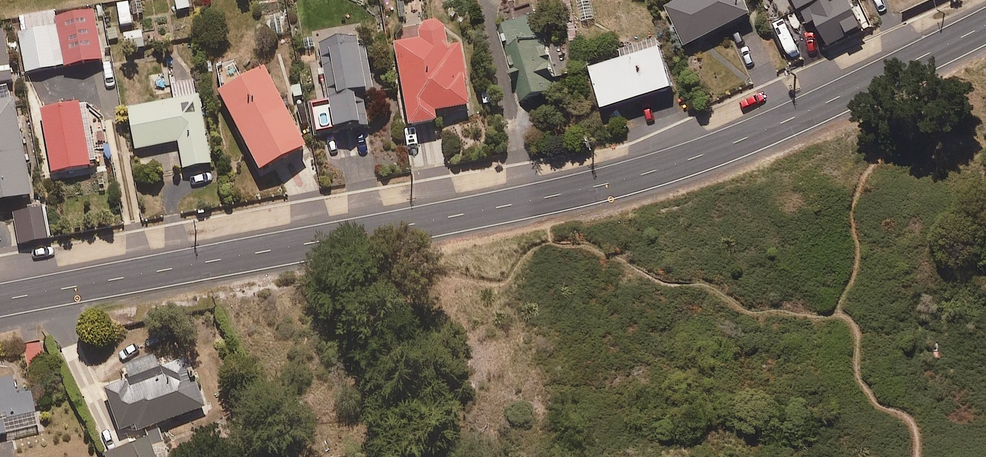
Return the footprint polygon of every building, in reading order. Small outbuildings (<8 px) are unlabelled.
[(191,0),(174,0),(178,16),(194,12),(191,0)] [(574,16),(572,0),(554,0),(557,17),(561,17),(561,18),(574,16)] [(595,23),(592,0),(588,0),(579,2),(582,25),(595,23)] [(754,20),(745,0),(681,0),(683,4),(668,11),(687,52),(754,20)] [(802,16),(809,13),(829,53),(866,35),(848,0),(794,0),(802,16)] [(123,28),(135,26),(134,21),(149,19),(146,1),(126,4),(119,6),(123,28)] [(29,76),(66,71),(59,22),(58,15),(21,20),(29,76)] [(100,16),(59,22),(66,71),(106,65),(100,16)] [(288,35),(285,18),(270,20),(272,38),(288,35)] [(465,48),(453,50),(450,29),(435,20),(424,34),(426,44),(400,48),(414,131),(443,126),(441,117),(476,111),(465,48)] [(546,49),(539,51),(531,22),(499,30),(520,108),(546,100),(541,82),(554,78),(546,49)] [(17,85),(7,35),(0,36),(0,88),(17,85)] [(130,53),(148,51),(146,35),(128,38),(130,53)] [(619,54),(613,35),(581,45),(587,64),(619,54)] [(604,115),(674,94),(658,41),(621,52),(625,63),(591,74),(604,115)] [(362,99),(373,97),(364,43),(324,50),(335,109),(322,112),(326,138),(367,131),(362,99)] [(266,178),(313,155),(272,74),(226,98),(266,178)] [(188,173),(215,168),(201,83),(175,88),(178,104),(133,111),(140,153),(183,146),(188,173)] [(37,201),(19,104),(0,107),(0,208),(37,201)] [(57,177),(100,170),(89,106),(46,114),(57,177)] [(23,246),(53,242),(48,210),(18,215),(23,246)] [(47,373),(43,345),(24,348),(28,376),(47,373)] [(140,435),(161,427),(210,410),(192,361),(164,372),(159,359),(129,370),(134,385),(109,394),(123,434),(138,429),(140,435)] [(0,387),(0,438),(42,430),(36,397),(21,400),(18,383),(0,387)] [(140,435),(130,438),(132,446),(107,455),(108,456),(171,456),(161,427),(140,435)]
